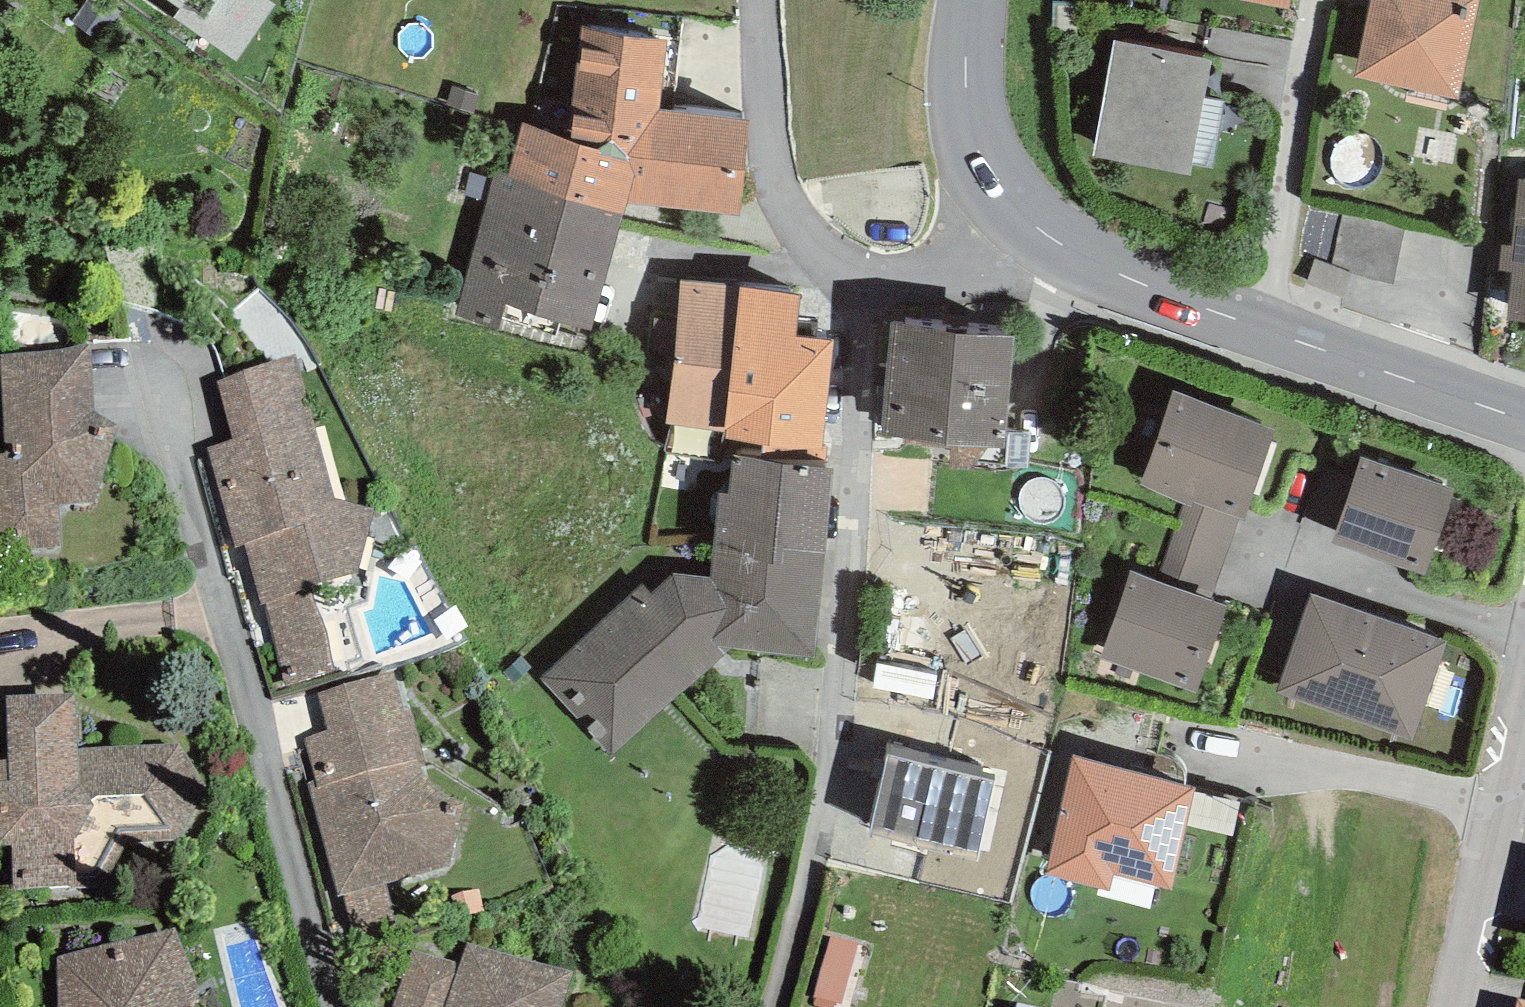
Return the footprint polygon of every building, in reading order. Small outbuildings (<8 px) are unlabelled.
[(179,10),(175,18),(238,60),(275,5),(268,0),(166,0),(179,10)] [(1289,10),(1291,0),(1237,0),(1289,10)] [(1355,77),(1459,99),(1480,0),(1372,0),(1355,77)] [(740,216),(748,121),(659,110),(667,40),(582,25),(572,139),(522,122),(509,174),(508,177),(623,215),(628,203),(740,216)] [(1211,61),(1113,41),(1093,156),(1190,176),(1192,164),(1204,98),(1211,61)] [(1192,164),(1214,168),(1226,102),(1204,98),(1192,164)] [(508,177),(509,174),(496,171),(455,314),(498,329),(505,305),(590,331),(623,215),(508,177)] [(1508,320),(1524,322),(1524,181),(1520,181),(1513,247),(1502,246),(1499,272),(1513,273),(1508,320)] [(1397,265),(1406,222),(1347,210),(1337,252),(1397,265)] [(739,288),(682,281),(667,423),(723,429),(739,288)] [(796,337),(799,297),(739,288),(723,429),(723,440),(764,447),(762,455),(807,461),(825,461),(827,448),(823,447),(834,343),(796,337)] [(893,323),(884,437),(1005,448),(1015,340),(893,323)] [(88,343),(58,350),(1,353),(5,454),(0,454),(0,532),(20,531),(21,550),(61,547),(59,506),(95,504),(119,425),(93,411),(88,343)] [(312,417),(296,355),(218,381),(232,440),(312,417)] [(1175,392),(1141,486),(1185,504),(1191,506),(1193,501),(1239,519),(1244,520),(1276,428),(1175,392)] [(267,603),(286,684),(337,674),(328,630),(311,591),(355,572),(372,510),(335,498),(312,417),(232,440),(208,446),(235,549),(246,546),(261,606),(267,603)] [(1029,468),(1030,433),(1010,433),(1007,468),(1029,468)] [(715,539),(826,554),(832,469),(734,455),(730,494),(719,493),(715,539)] [(1455,489),(1360,456),(1332,543),(1424,576),(1455,489)] [(1210,601),(1235,535),(1239,519),(1193,501),(1191,506),(1185,504),(1157,581),(1210,601)] [(642,584),(539,678),(610,756),(732,649),(815,657),(826,554),(715,539),(711,576),(674,572),(653,593),(642,584)] [(1157,581),(1130,571),(1100,659),(1197,694),(1226,607),(1210,601),(1157,581)] [(1447,641),(1311,594),(1277,693),(1413,741),(1447,641)] [(403,711),(394,673),(319,694),(329,731),(403,711)] [(75,694),(6,696),(9,760),(0,761),(0,769),(0,781),(0,846),(12,846),(14,890),(107,886),(128,845),(178,841),(208,788),(179,744),(77,748),(75,694)] [(309,783),(338,897),(346,895),(357,940),(397,930),(386,883),(450,866),(463,804),(430,782),(412,708),(403,711),(329,731),(304,738),(317,781),(309,783)] [(975,858),(994,781),(888,755),(872,834),(975,858)] [(1151,777),(1073,755),(1047,874),(1109,891),(1113,875),(1171,890),(1194,790),(1186,787),(1151,777)] [(1166,757),(1158,755),(1151,777),(1186,787),(1186,781),(1185,773),(1180,766),(1174,760),(1166,757)] [(60,1006),(194,1006),(199,994),(175,928),(59,956),(60,1006)] [(859,945),(832,937),(814,997),(817,998),(815,1004),(826,1006),(834,1006),(836,1001),(841,1003),(859,945)] [(572,973),(467,943),(458,964),(445,1006),(563,1006),(572,973)] [(412,950),(393,1006),(445,1006),(458,964),(412,950)] [(1107,996),(1080,991),(1082,983),(1055,978),(1050,1006),(1105,1006),(1107,996)] [(1518,998),(1516,1006),(1524,1006),(1524,1000),(1518,998)]
